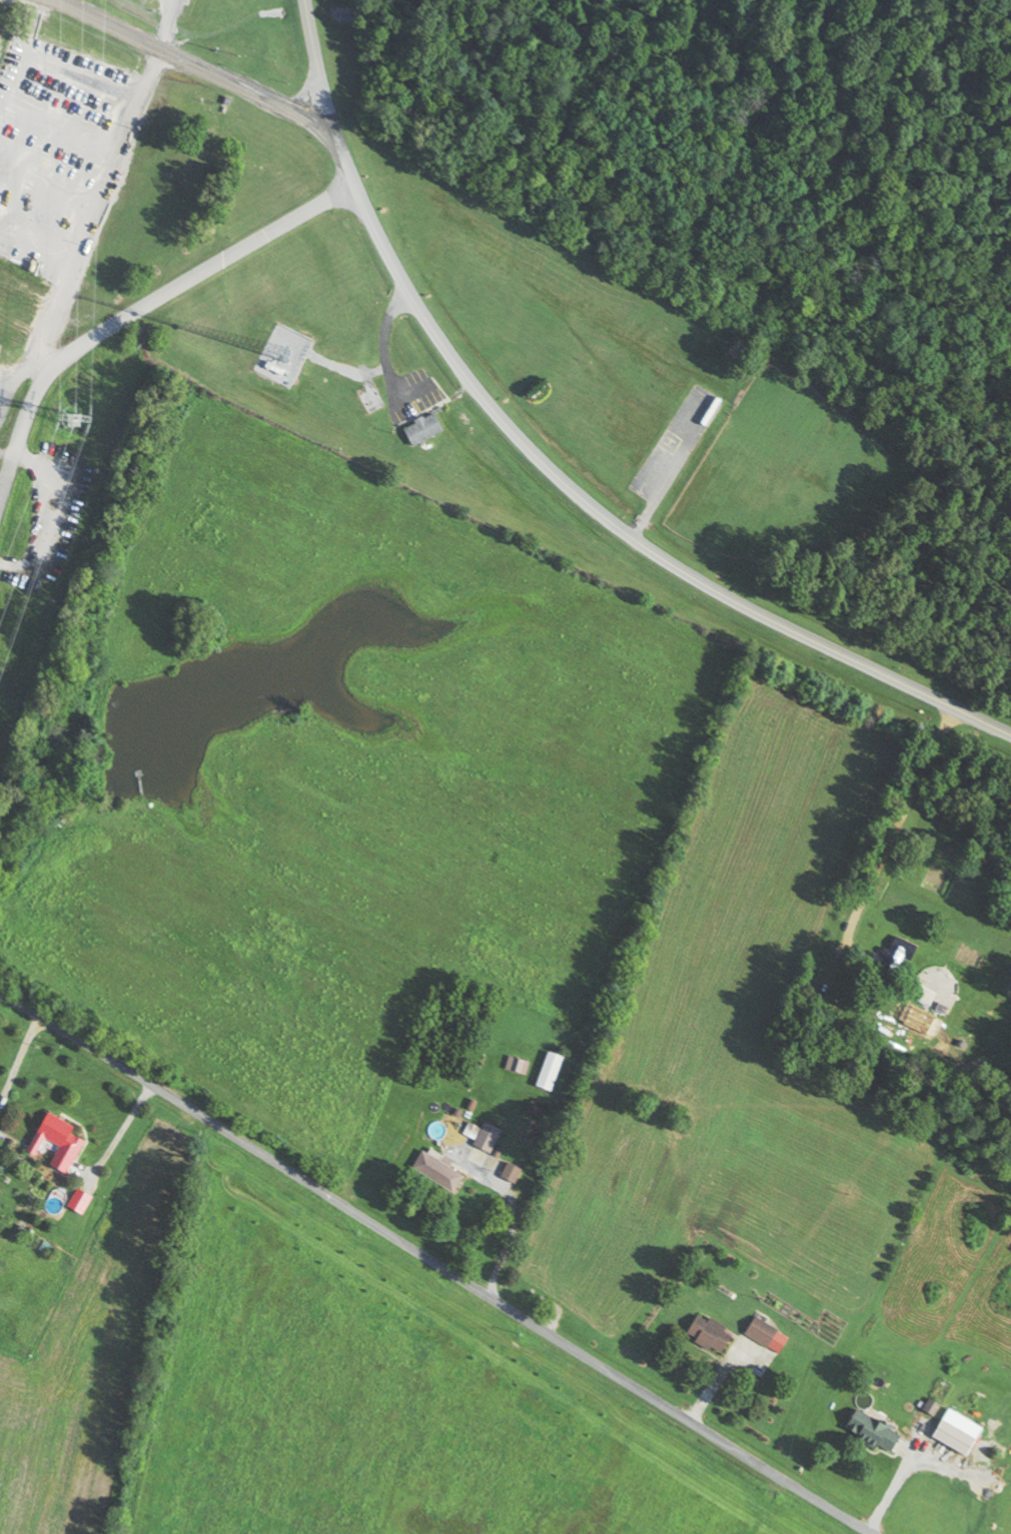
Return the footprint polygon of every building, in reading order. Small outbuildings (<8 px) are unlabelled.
[(403,429),(413,447),(444,431),(434,412),(403,429)] [(916,946),(893,936),(877,975),(900,985),(916,946)] [(536,1087),(552,1093),(563,1058),(547,1052),(536,1087)] [(526,1075),(529,1062),(508,1058),(505,1071),(526,1075)] [(546,1107),(532,1102),(527,1114),(541,1119),(546,1107)] [(67,1177),(84,1142),(70,1135),(74,1128),(47,1114),(27,1154),(36,1158),(44,1141),(59,1148),(49,1168),(67,1177)] [(548,1127),(522,1119),(515,1139),(541,1148),(548,1127)] [(424,1150),(411,1172),(454,1197),(467,1174),(424,1150)] [(515,1184),(522,1171),(507,1164),(501,1177),(515,1184)] [(91,1199),(78,1191),(68,1207),(82,1215),(91,1199)] [(686,1337),(721,1357),(734,1334),(699,1314),(686,1337)] [(746,1335),(770,1349),(780,1332),(756,1318),(746,1335)] [(846,1431),(893,1455),(904,1434),(857,1410),(846,1431)] [(977,1439),(944,1420),(933,1438),(967,1457),(977,1439)]
